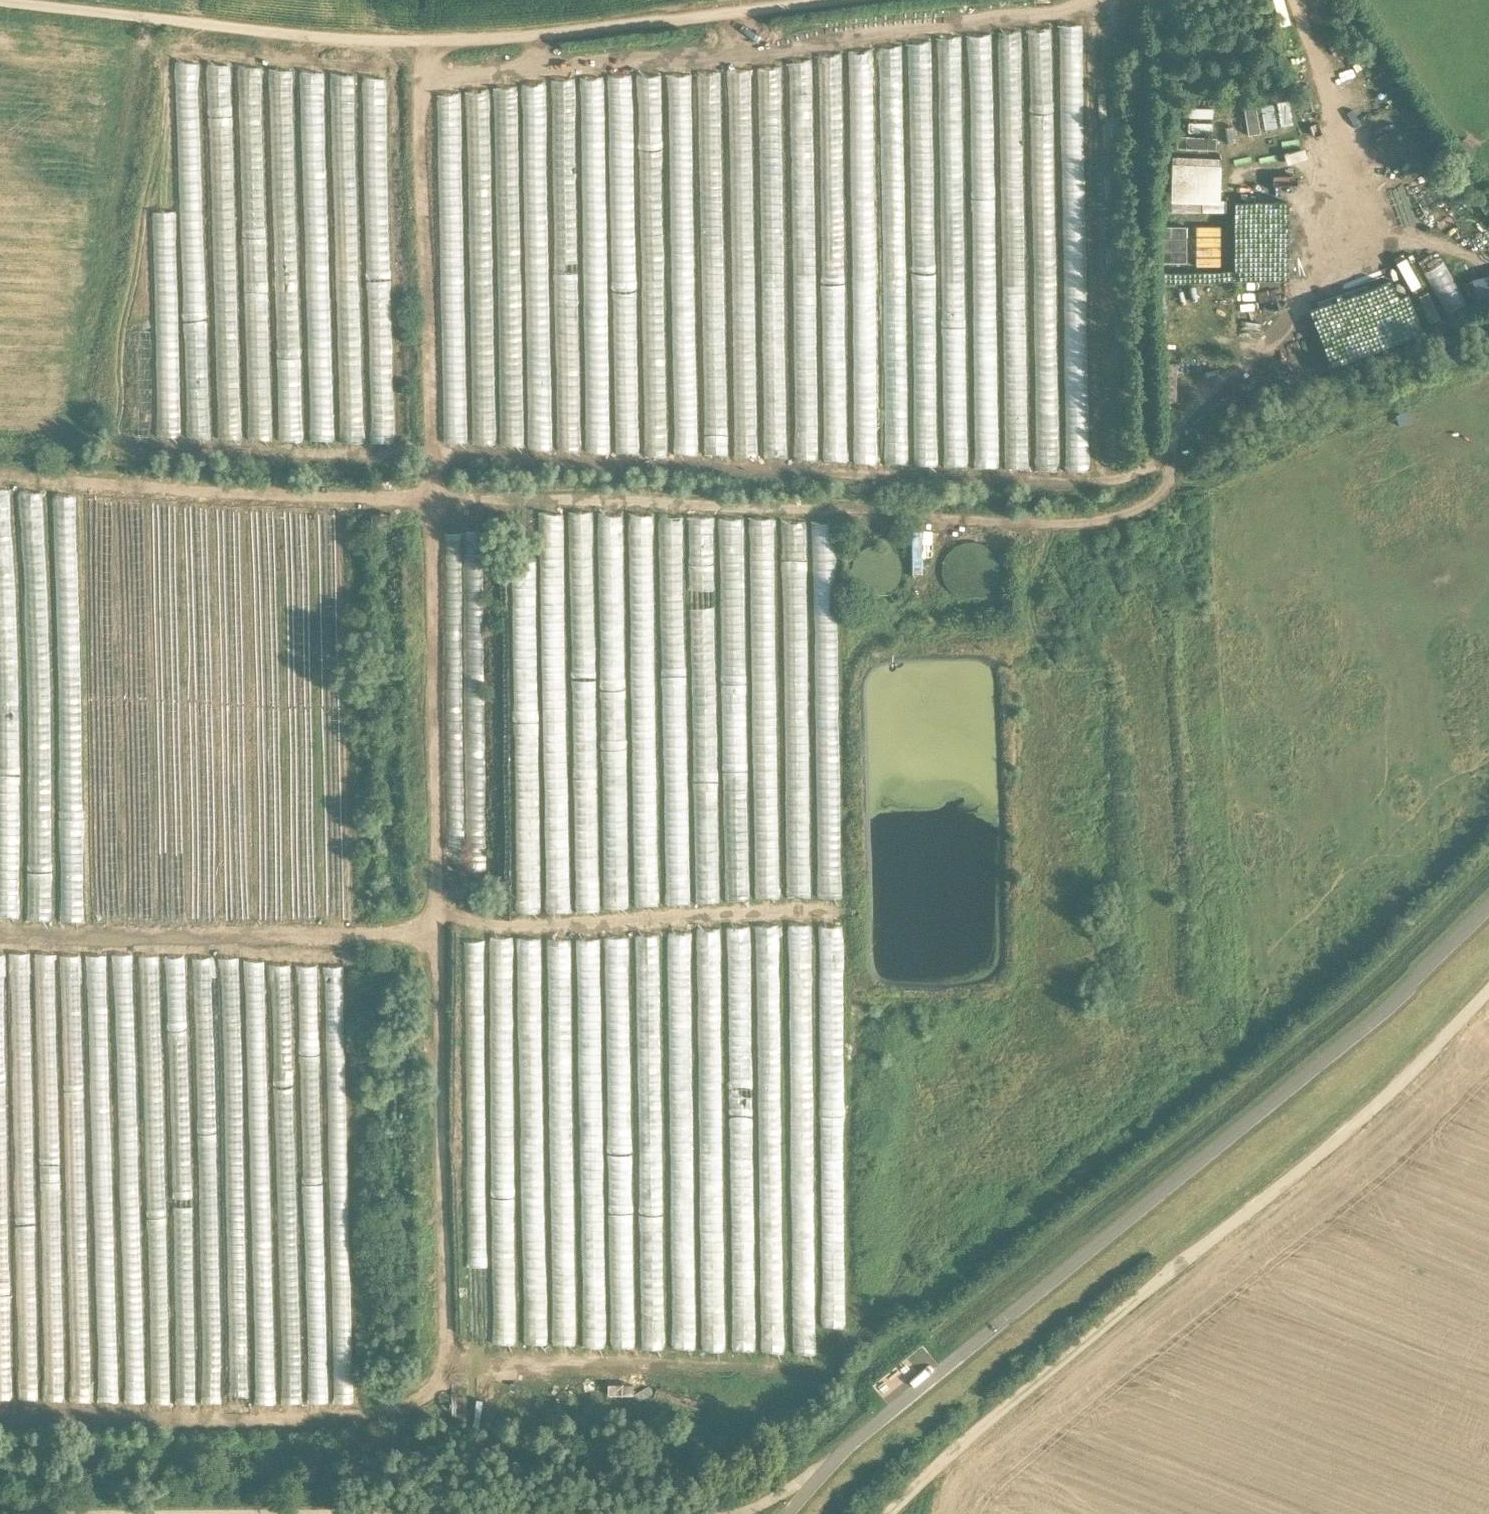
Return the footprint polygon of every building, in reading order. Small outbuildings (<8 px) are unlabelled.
[(875,89),(873,47),(850,48),(852,90),(875,89)] [(177,61),(178,89),(199,88),(198,61),(177,61)] [(1171,206),(1222,207),(1222,152),(1172,151),(1171,206)] [(1400,264),(1340,286),(1363,345),(1422,323),(1400,264)] [(1477,299),(1488,296),(1488,269),(1471,274),(1477,299)] [(635,364),(633,296),(624,297),(625,338),(624,338),(625,365),(635,364)] [(551,445),(549,324),(527,325),(530,445),(551,445)] [(472,326),(475,442),(495,441),(492,341),(482,341),(481,326),(472,326)] [(578,445),(575,328),(556,329),(559,446),(578,445)] [(451,440),(465,440),(462,339),(447,340),(451,440)] [(394,440),(391,341),(370,341),(373,441),(394,440)] [(588,344),(587,446),(606,446),(607,387),(598,387),(598,368),(600,368),(601,353),(599,353),(599,344),(588,344)] [(502,353),(501,443),(524,443),(524,368),(515,368),(515,353),(502,353)] [(250,437),(271,437),(269,365),(249,366),(250,437)] [(334,438),(331,366),(324,366),(325,382),(311,383),(314,439),(334,438)] [(219,377),(221,436),(241,436),(239,377),(219,377)] [(348,378),(341,378),(342,441),(364,440),(362,393),(349,394),(348,378)] [(281,439),(302,439),(301,384),(280,385),(281,439)] [(209,435),(210,391),(190,391),(189,434),(209,435)] [(160,434),(180,434),(180,403),(161,403),(160,434)] [(475,579),(483,579),(483,530),(459,530),(459,562),(476,563),(475,579)] [(52,917),(52,884),(32,884),(32,917),(52,917)] [(327,992),(337,992),(337,1002),(345,1002),(343,966),(326,967),(327,992)] [(492,1245),(494,1337),(515,1337),(514,1245),(492,1245)] [(524,1253),(525,1338),(546,1338),(545,1252),(524,1253)] [(555,1258),(553,1338),(573,1339),(575,1258),(555,1258)] [(612,1278),(613,1341),(634,1341),(633,1278),(612,1278)] [(644,1343),(664,1342),(662,1285),(642,1285),(644,1343)] [(674,1287),(673,1342),(694,1343),(695,1287),(674,1287)] [(732,1344),(752,1344),(753,1298),(733,1298),(732,1344)] [(798,1347),(816,1347),(815,1305),(797,1305),(798,1347)] [(702,1307),(702,1345),(725,1345),(725,1307),(702,1307)] [(772,1316),(772,1324),(764,1324),(763,1345),(783,1346),(784,1316),(772,1316)]
